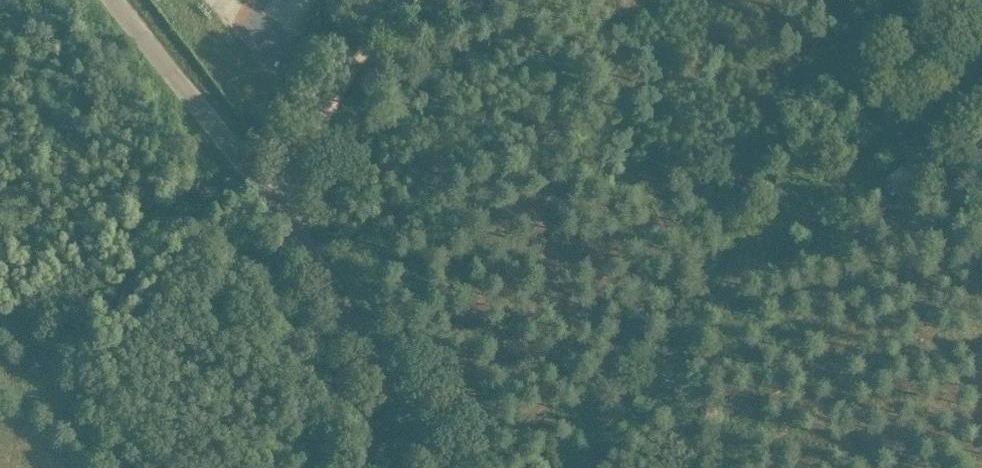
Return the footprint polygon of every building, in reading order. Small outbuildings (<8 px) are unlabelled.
[(895,193),(905,205),(917,196),(913,192),(925,182),(910,162),(886,181),(892,188),(888,191),(891,196),(895,193)]
